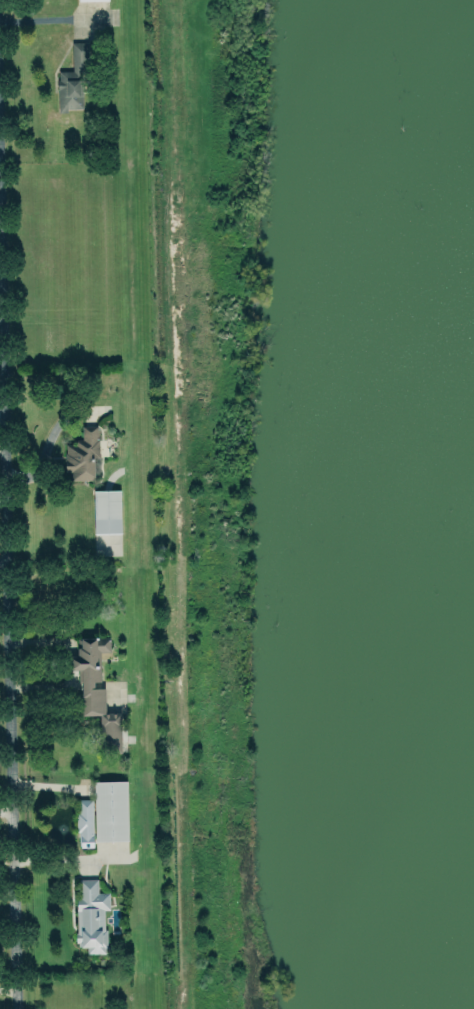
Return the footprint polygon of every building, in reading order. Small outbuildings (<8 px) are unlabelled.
[(59,70),(73,70),(72,42),(88,41),(89,89),(82,89),(83,108),(67,107),(67,111),(58,111),(58,89),(57,89),(57,79),(59,79),(59,70)] [(69,480),(94,479),(94,477),(99,476),(98,425),(81,425),(81,441),(64,442),(65,472),(69,471),(69,480)] [(120,490),(93,490),(93,537),(120,536),(120,490)] [(121,750),(120,712),(104,712),(104,688),(94,688),(94,681),(100,681),(100,651),(109,651),(109,637),(78,637),(78,655),(69,656),(69,669),(81,669),(81,715),(98,714),(99,750),(121,750)] [(95,840),(128,839),(127,780),(94,781),(95,840)] [(76,831),(76,811),(78,811),(78,798),(92,798),(92,835),(93,835),(93,846),(89,846),(89,847),(85,847),(85,846),(80,846),(80,844),(79,844),(79,833),(78,833),(78,831),(76,831)] [(108,892),(97,892),(97,878),(76,879),(77,946),(86,946),(86,953),(105,953),(105,909),(109,909),(108,892)]
